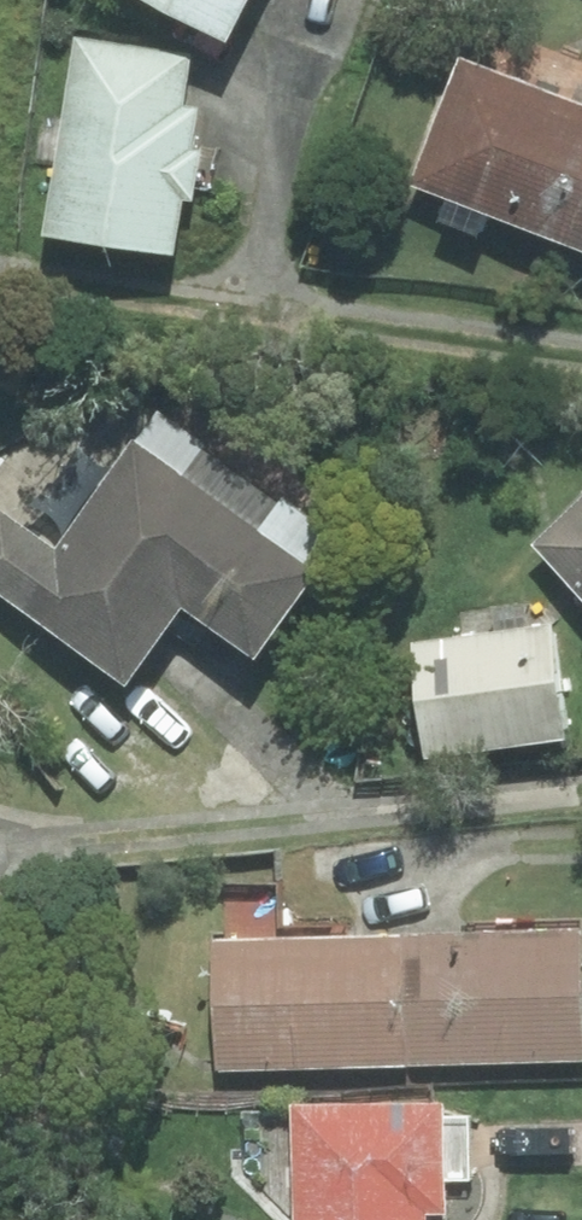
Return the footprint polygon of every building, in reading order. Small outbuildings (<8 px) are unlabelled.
[(224,37),(243,0),(153,0),(224,37)] [(186,61),(77,43),(47,231),(170,251),(179,199),(190,201),(199,150),(187,148),(193,111),(178,108),(186,61)] [(581,185),(581,106),(460,58),(410,183),(560,241),(581,185)] [(560,241),(581,250),(581,185),(560,241)] [(0,513),(0,594),(124,681),(179,604),(253,656),(347,523),(165,396),(55,551),(0,513)] [(535,543),(581,595),(581,500),(535,543)] [(548,627),(413,643),(426,754),(561,739),(548,627)] [(407,1063),(581,1058),(581,984),(580,932),(403,937),(407,1063)] [(407,1063),(403,937),(213,941),(216,1068),(407,1063)] [(424,1213),(445,1213),(445,1184),(470,1184),(470,1116),(441,1117),(441,1105),(243,1106),(243,1170),(294,1219),(424,1219),(424,1213)]
